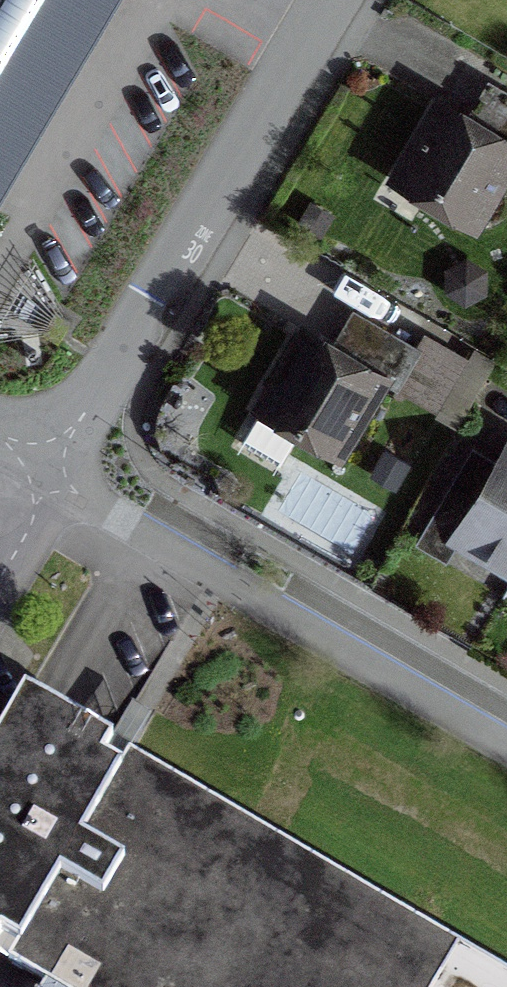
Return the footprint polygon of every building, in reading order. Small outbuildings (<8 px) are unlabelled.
[(120,0),(0,0),(0,210),(120,0)] [(499,94),(478,130),(439,106),(401,169),(431,186),(424,200),(470,227),(506,164),(506,98),(499,94)] [(50,315),(38,336),(54,346),(67,325),(50,315)] [(343,358),(303,335),(238,446),(275,468),(295,433),(334,456),(378,381),(431,413),(456,370),(417,347),(414,352),(364,323),(343,358)] [(460,533),(457,539),(506,569),(506,454),(473,511),(445,495),(433,516),(460,533)] [(22,696),(0,733),(0,938),(15,946),(5,963),(45,986),(506,986),(506,979),(22,696)]
